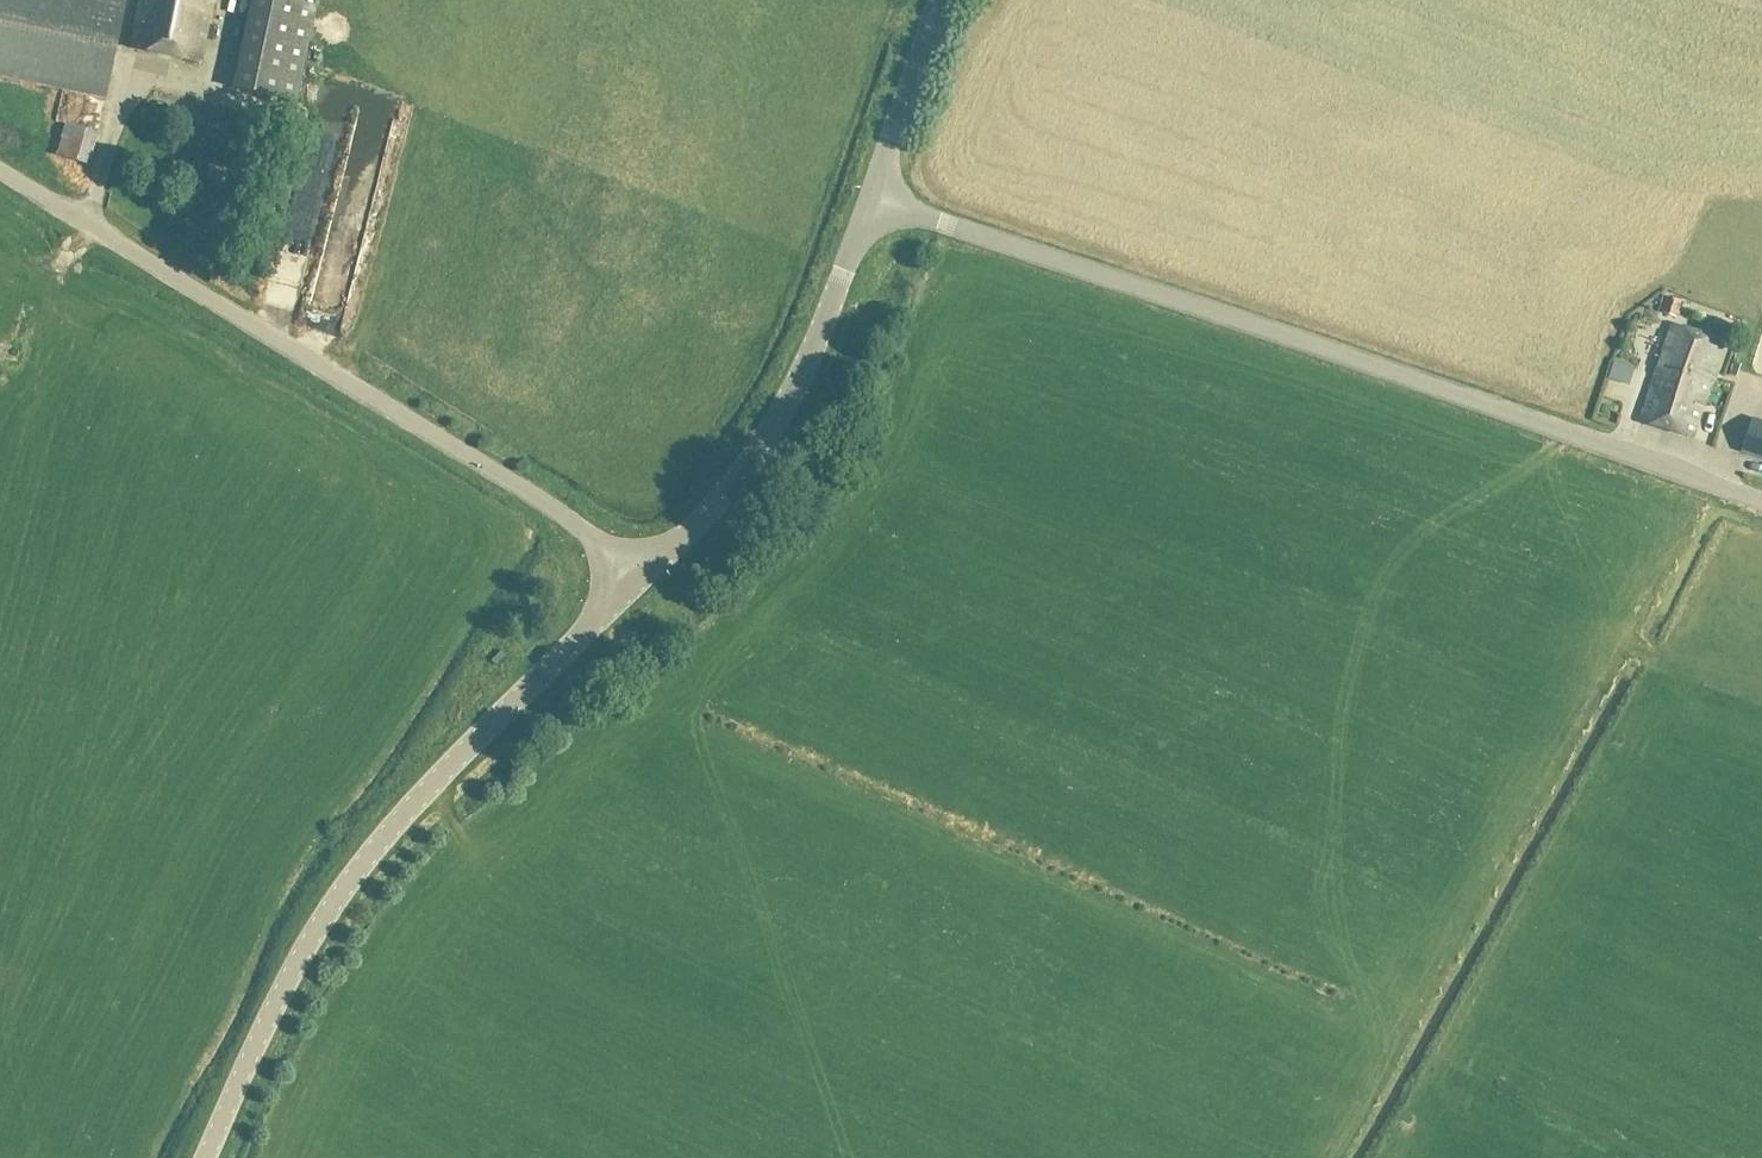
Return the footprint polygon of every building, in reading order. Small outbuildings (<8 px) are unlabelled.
[(104,97),(124,0),(0,0),(0,75),(104,97)] [(130,47),(199,62),(212,0),(140,0),(130,47)] [(315,6),(286,0),(256,0),(237,89),(295,101),(315,6)] [(315,214),(318,185),(331,186),(336,122),(307,119),(300,213),(315,214)] [(98,132),(66,122),(55,154),(88,164),(98,132)] [(362,158),(321,301),(340,307),(382,164),(362,158)] [(287,257),(314,259),(316,216),(289,215),(287,257)] [(1668,296),(1662,312),(1676,316),(1682,300),(1668,296)] [(1671,324),(1641,420),(1693,436),(1711,379),(1713,380),(1725,341),(1671,324)] [(1633,381),(1640,356),(1617,349),(1610,374),(1633,381)] [(1752,420),(1743,448),(1761,454),(1761,423),(1752,420)] [(623,638),(616,644),(620,648),(627,642),(623,638)] [(500,650),(490,659),(495,664),(505,654),(500,650)]
